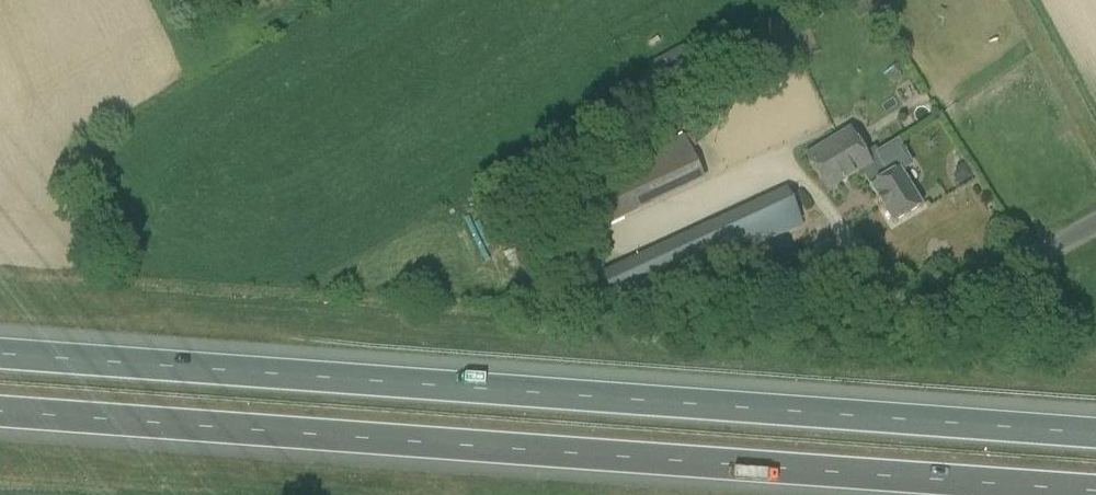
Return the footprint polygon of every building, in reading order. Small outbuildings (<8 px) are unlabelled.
[(657,83),(692,64),(681,46),(648,64),(657,83)] [(828,190),(862,169),(871,186),(893,221),(921,203),(901,172),(913,163),(897,138),(878,150),(875,147),(864,154),(849,130),(835,138),(806,156),(817,173),(828,190)] [(685,135),(571,187),(593,231),(705,180),(685,135)] [(611,268),(597,275),(615,311),(800,226),(786,188),(611,268)]
